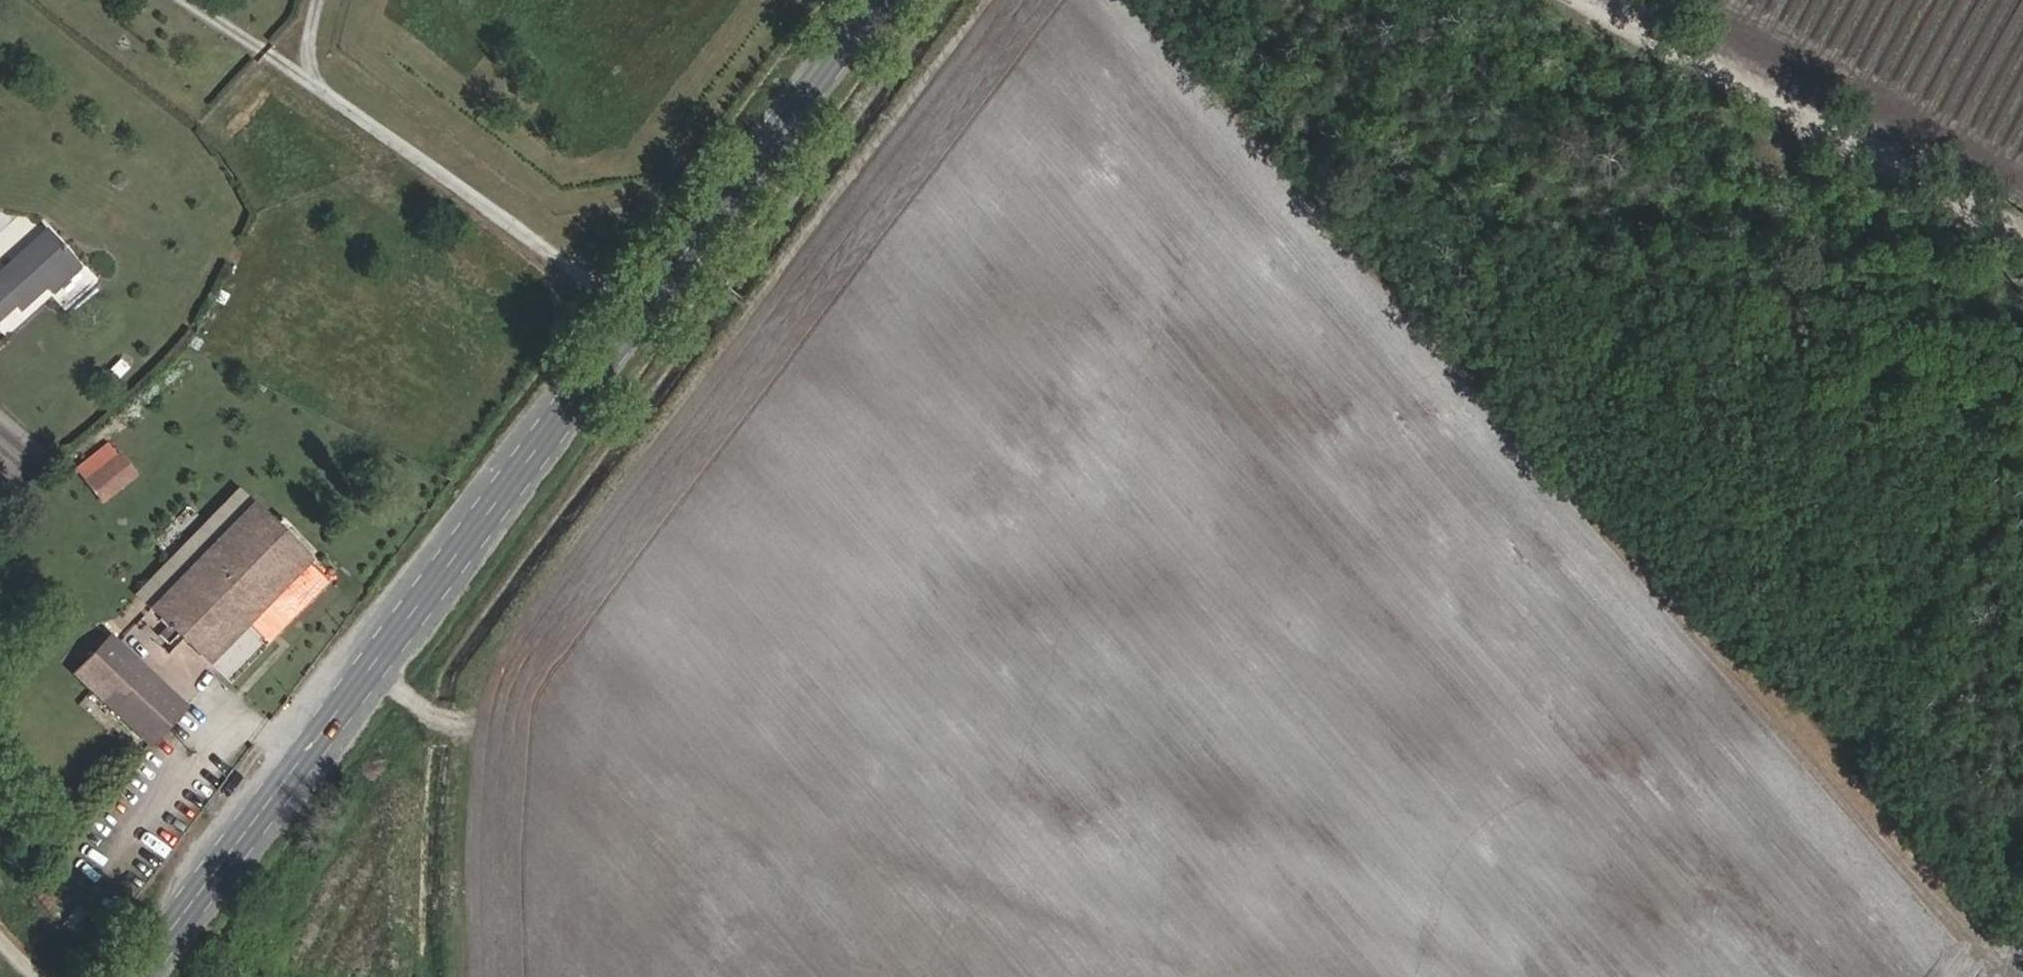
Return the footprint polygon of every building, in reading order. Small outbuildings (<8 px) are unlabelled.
[(14,297),(19,303),(45,278),(72,254),(46,226),(0,266),(0,310),(14,297)] [(51,284),(77,261),(72,254),(45,278),(51,284)] [(119,487),(110,474),(95,485),(104,499),(119,487)] [(307,556),(237,492),(173,559),(187,571),(152,608),(207,661),(307,556)] [(156,750),(192,713),(119,644),(83,679),(156,750)] [(95,899),(87,890),(73,905),(82,912),(95,899)]
